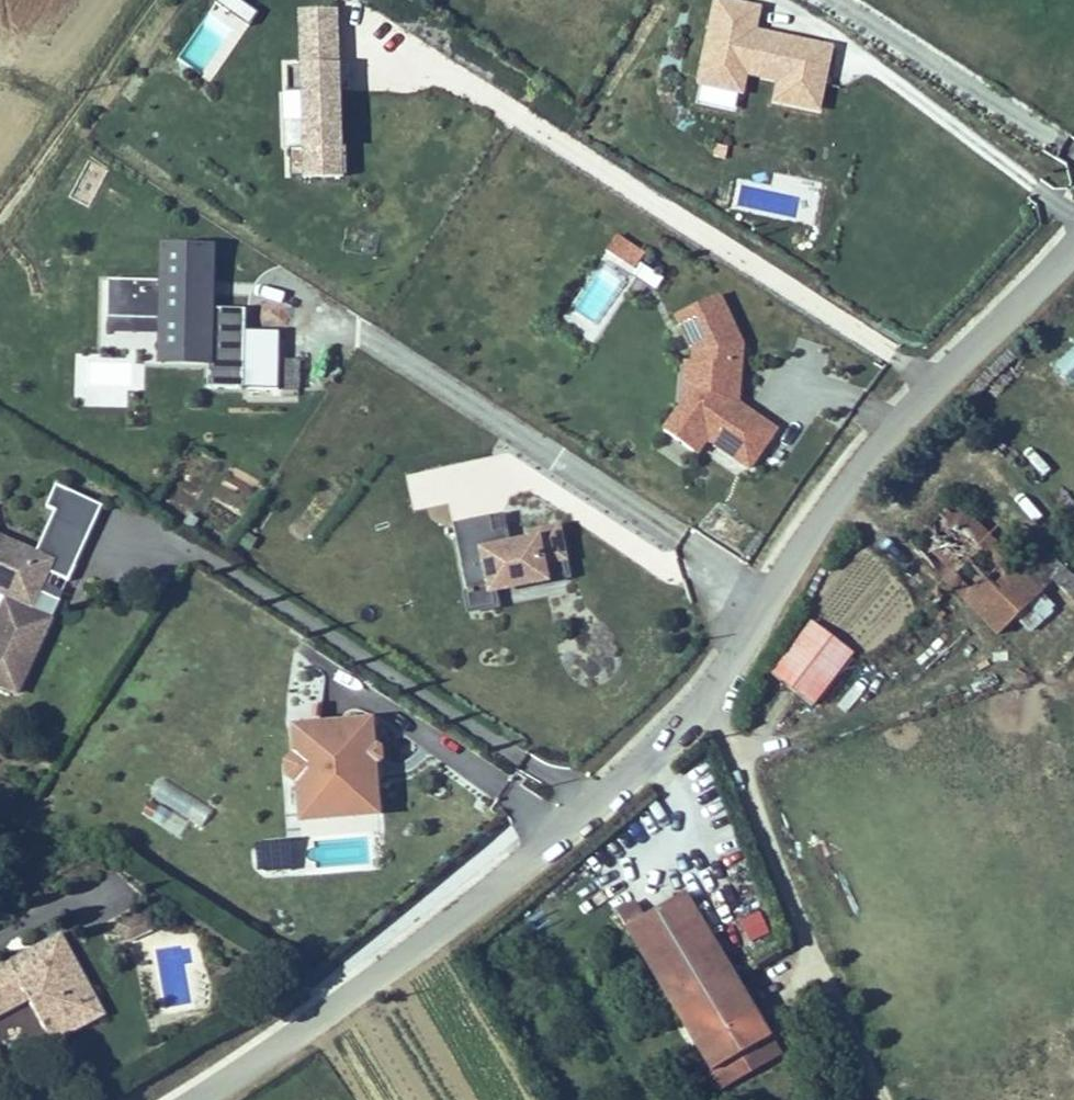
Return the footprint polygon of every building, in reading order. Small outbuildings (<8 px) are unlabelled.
[(256,8),(242,0),(214,0),(179,56),(214,77),(256,8)] [(701,68),(698,82),(743,91),(746,77),(780,83),(777,96),(824,105),(826,92),(835,45),(751,29),(756,6),(726,0),(714,0),(710,21),(701,68)] [(341,173),(336,14),(294,15),(300,174),(341,173)] [(698,85),(694,103),(734,110),(737,91),(698,85)] [(643,252),(616,235),(606,250),(633,267),(643,252)] [(202,383),(237,384),(239,305),(204,304),(206,242),(157,241),(156,276),(102,275),(101,318),(155,320),(155,328),(154,346),(203,347),(202,359),(202,383)] [(634,273),(655,287),(662,275),(642,262),(634,273)] [(681,401),(669,421),(664,429),(700,451),(705,442),(752,469),(776,428),(738,405),(744,341),(723,291),(673,312),(685,341),(680,401),(681,401)] [(155,328),(155,320),(101,318),(101,326),(155,328)] [(202,359),(203,347),(154,346),(154,358),(202,359)] [(299,396),(300,357),(248,356),(247,395),(299,396)] [(202,527),(225,540),(256,488),(232,475),(202,527)] [(43,529),(54,507),(40,500),(29,522),(38,527),(43,529)] [(70,553),(85,523),(54,507),(43,529),(38,527),(34,536),(70,553)] [(986,576),(930,508),(910,524),(888,543),(971,642),(1012,607),(986,576)] [(510,536),(507,520),(493,522),(497,539),(510,536)] [(456,530),(470,601),(476,599),(475,593),(492,590),(494,596),(569,581),(559,535),(531,542),(532,550),(514,553),(510,536),(497,539),(493,522),(456,530)] [(1,603),(0,604),(0,699),(40,616),(20,607),(30,587),(50,597),(70,553),(34,536),(17,569),(0,561),(0,603),(1,603)] [(986,576),(1012,607),(1020,615),(1034,602),(1049,590),(1016,551),(986,576)] [(40,616),(50,597),(30,587),(20,607),(40,616)] [(1065,610),(1049,590),(1034,602),(1051,621),(1065,610)] [(906,615),(914,623),(925,612),(917,604),(906,615)] [(803,709),(840,654),(797,625),(760,680),(803,709)] [(383,759),(382,751),(379,748),(375,749),(373,722),(297,728),(303,807),(379,801),(378,779),(377,779),(376,762),(380,761),(383,759)] [(158,779),(148,796),(149,797),(139,816),(186,840),(205,803),(158,779)] [(380,814),(379,801),(303,807),(304,821),(380,814)] [(656,912),(631,925),(706,1078),(767,1047),(691,895),(656,912)] [(758,908),(735,918),(746,943),(769,933),(758,908)] [(124,940),(152,928),(144,909),(116,921),(124,940)] [(76,1024),(41,958),(16,971),(21,980),(0,992),(0,1029),(8,1024),(31,1067),(84,1039),(76,1024)] [(0,980),(0,992),(21,980),(16,971),(0,980)]
